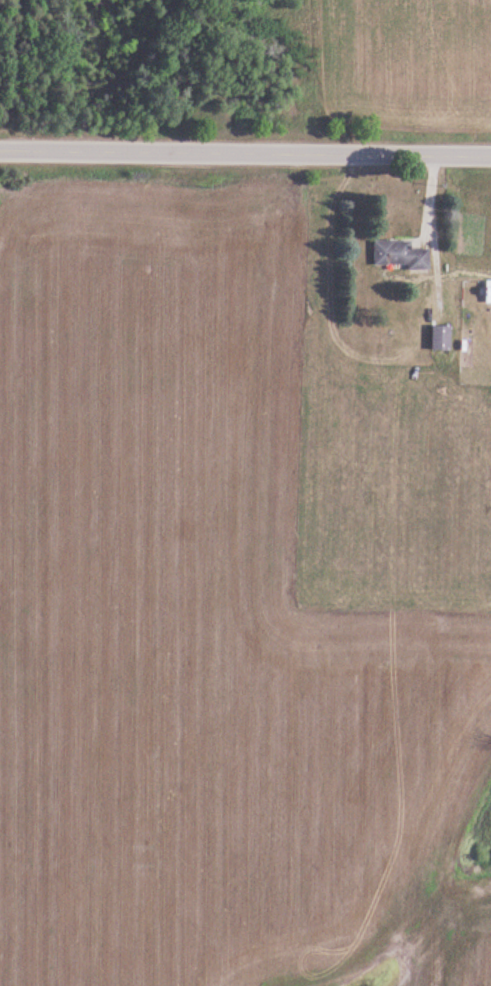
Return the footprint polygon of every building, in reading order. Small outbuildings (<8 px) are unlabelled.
[(408,265),(408,273),(428,272),(428,249),(408,249),(408,240),(373,241),(373,265),(408,265)] [(448,326),(431,326),(431,350),(447,350),(448,326)]
